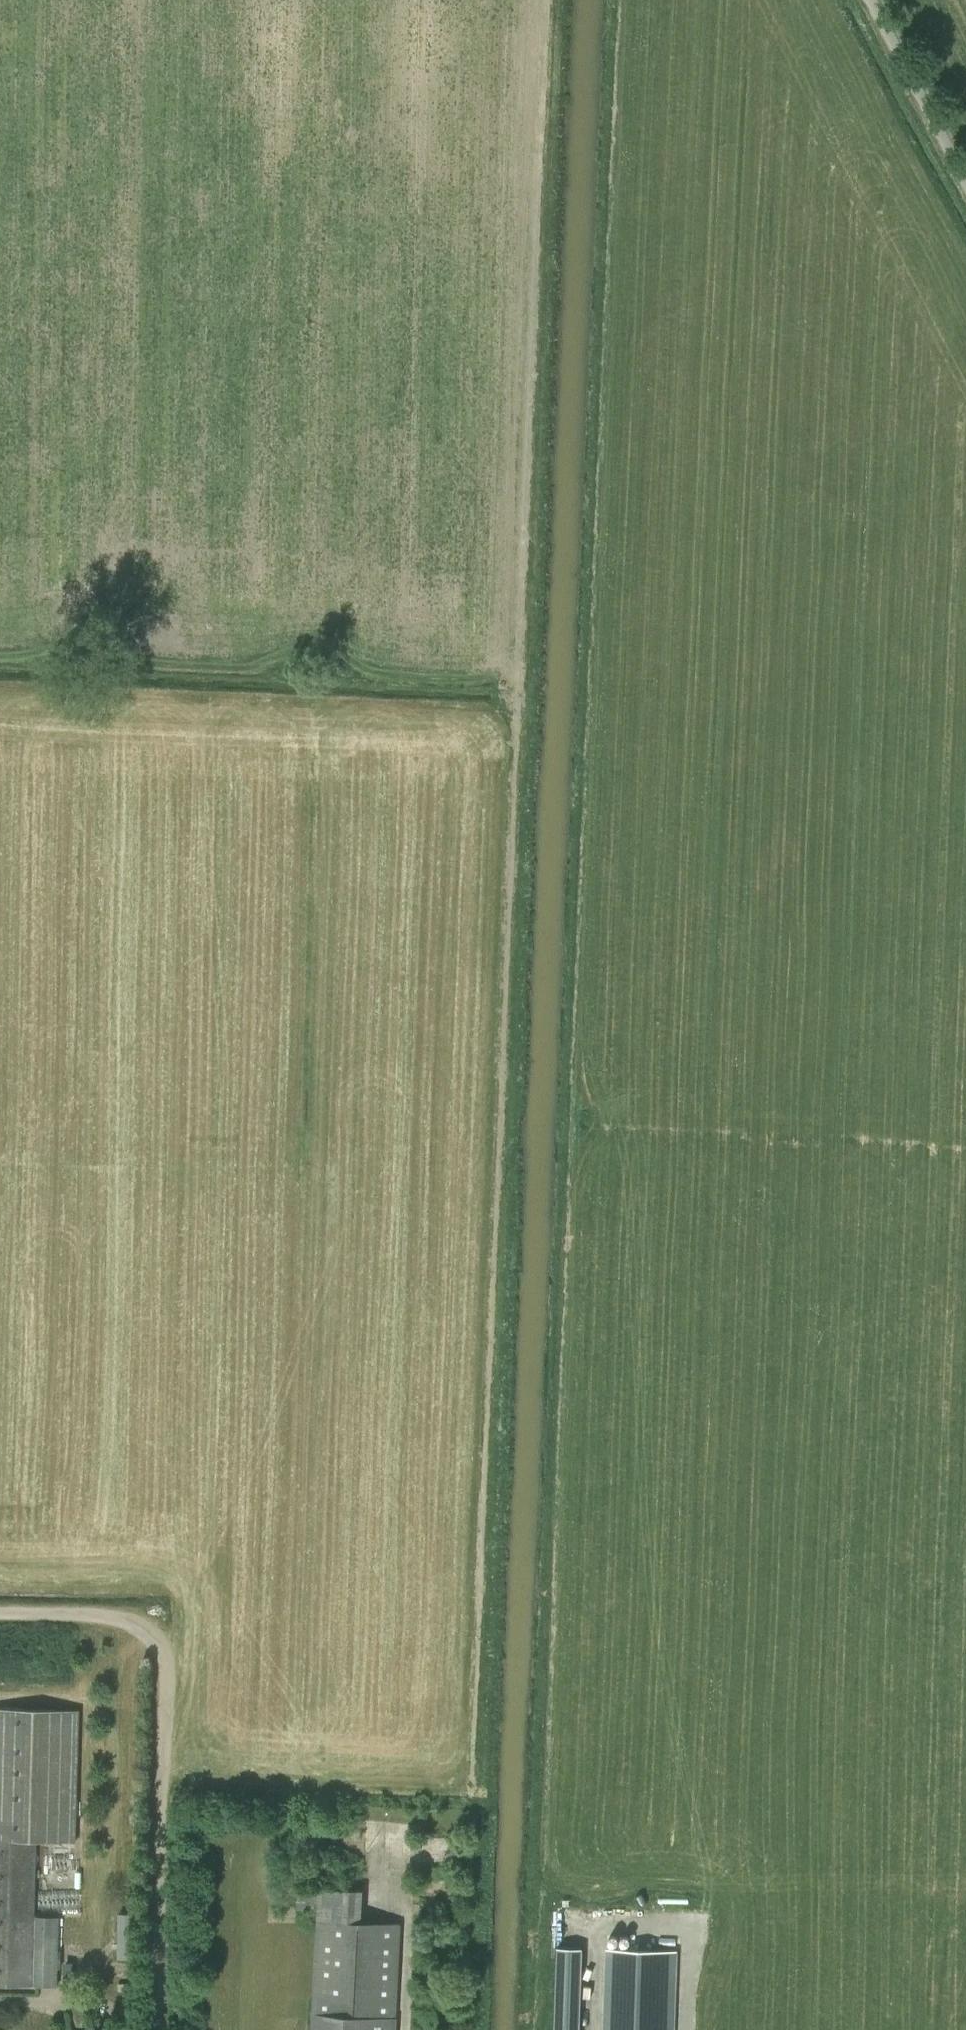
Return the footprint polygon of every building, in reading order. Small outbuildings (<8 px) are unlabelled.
[(57,1984),(57,1963),(60,1963),(60,1957),(57,1957),(58,1915),(34,1915),(36,1838),(75,1839),(78,1708),(0,1707),(0,1982),(57,1984)] [(318,1910),(317,1920),(312,2013),(311,2013),(310,2029),(395,2029),(395,2017),(399,1924),(357,1922),(359,1890),(299,1887),(298,1909),(318,1910)] [(117,1914),(117,1959),(131,1959),(132,1914),(117,1914)] [(603,2029),(655,2029),(658,1950),(606,1948),(603,2029)] [(579,2011),(560,2008),(559,2029),(578,2029),(579,2011)]
